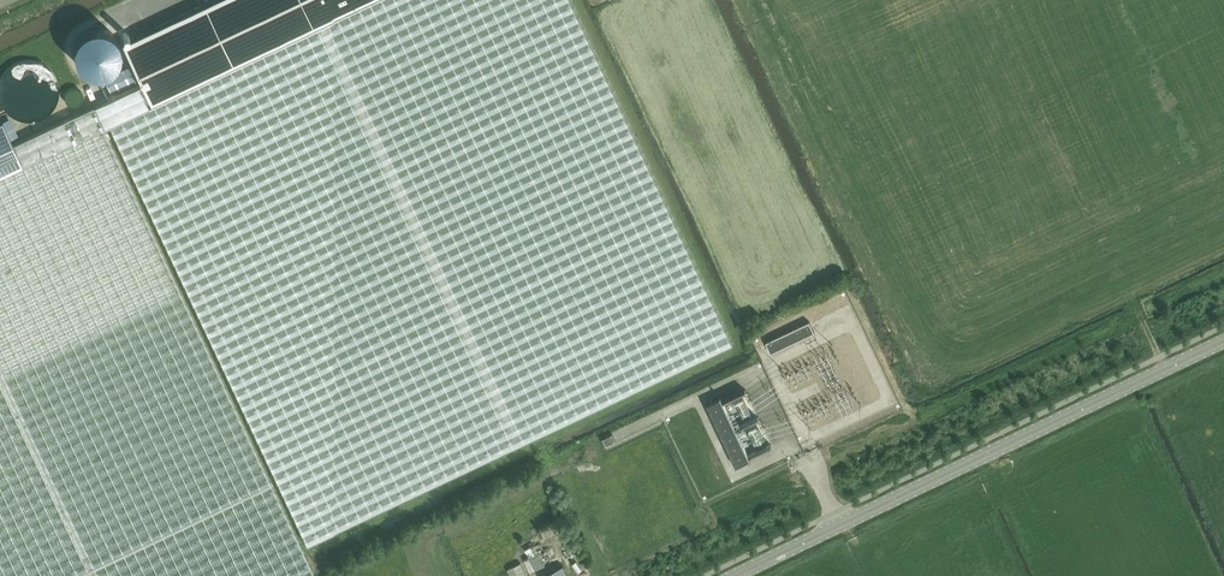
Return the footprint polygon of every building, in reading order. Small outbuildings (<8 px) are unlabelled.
[(93,107),(102,126),(106,125),(106,126),(373,0),(215,0),(122,44),(141,84),(93,107)] [(106,126),(306,549),(732,343),(570,0),(373,0),(106,126)] [(123,60),(104,69),(116,94),(135,85),(123,60)] [(59,80),(66,106),(86,101),(80,75),(59,80)] [(271,484),(93,107),(13,145),(2,121),(0,122),(0,575),(314,575),(271,484)] [(21,112),(14,114),(19,128),(25,126),(21,112)] [(765,342),(770,353),(814,332),(809,321),(765,342)] [(875,376),(855,377),(857,400),(876,399),(875,376)] [(719,393),(724,402),(746,392),(741,382),(719,393)] [(736,428),(723,401),(720,396),(719,396),(720,398),(707,404),(706,403),(706,404),(736,467),(737,466),(736,466),(749,460),(750,461),(751,460),(749,455),(736,428)] [(732,421),(737,429),(756,418),(752,410),(732,421)] [(615,440),(612,434),(602,439),(605,445),(615,440)] [(761,448),(771,443),(768,437),(746,449),(751,459),(763,452),(761,448)] [(520,556),(533,552),(529,542),(517,546),(520,556)] [(524,571),(518,559),(496,570),(499,575),(513,575),(524,571)] [(542,575),(568,575),(563,566),(542,575)]
